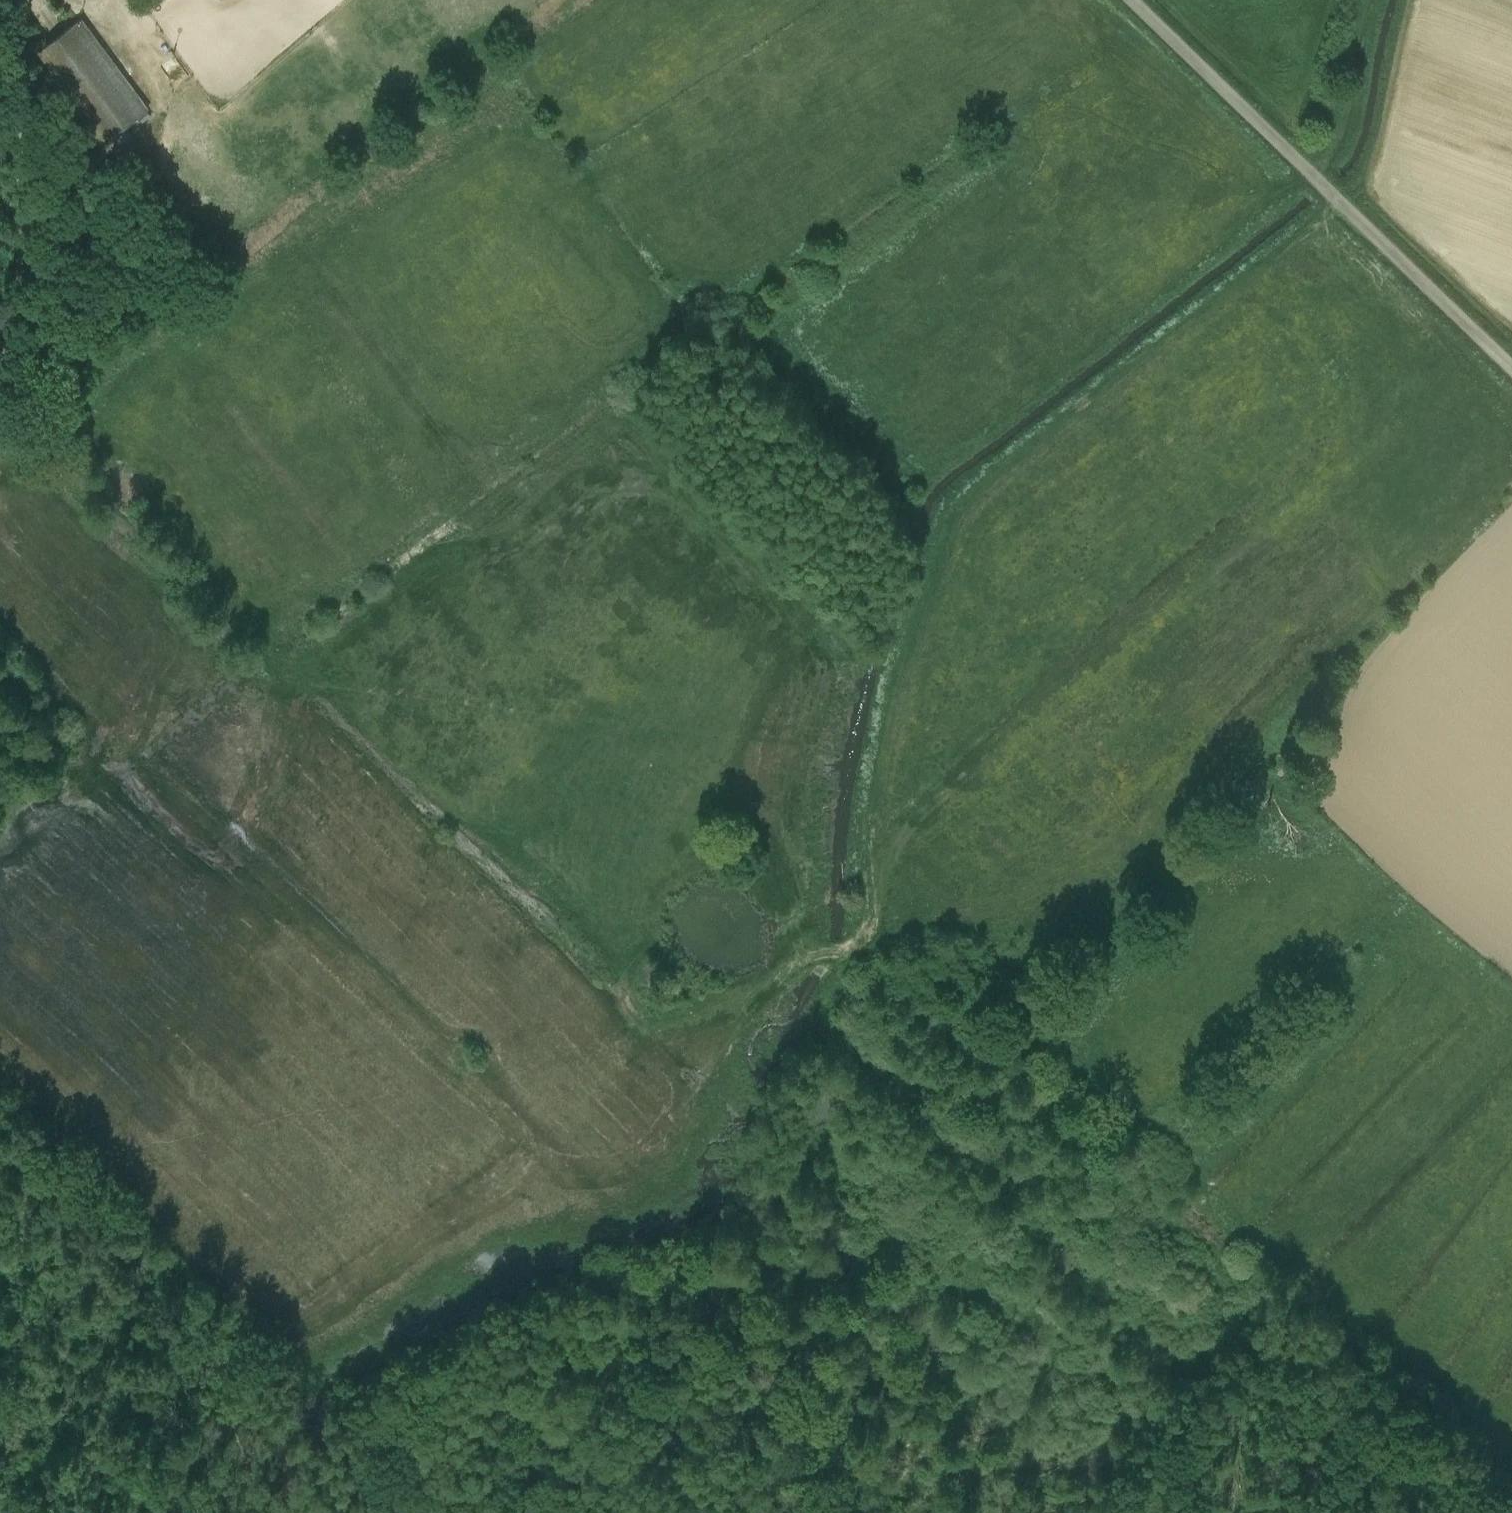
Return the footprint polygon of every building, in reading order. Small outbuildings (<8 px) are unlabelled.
[(149,110),(94,35),(81,19),(38,55),(50,71),(103,143),(149,110)]
